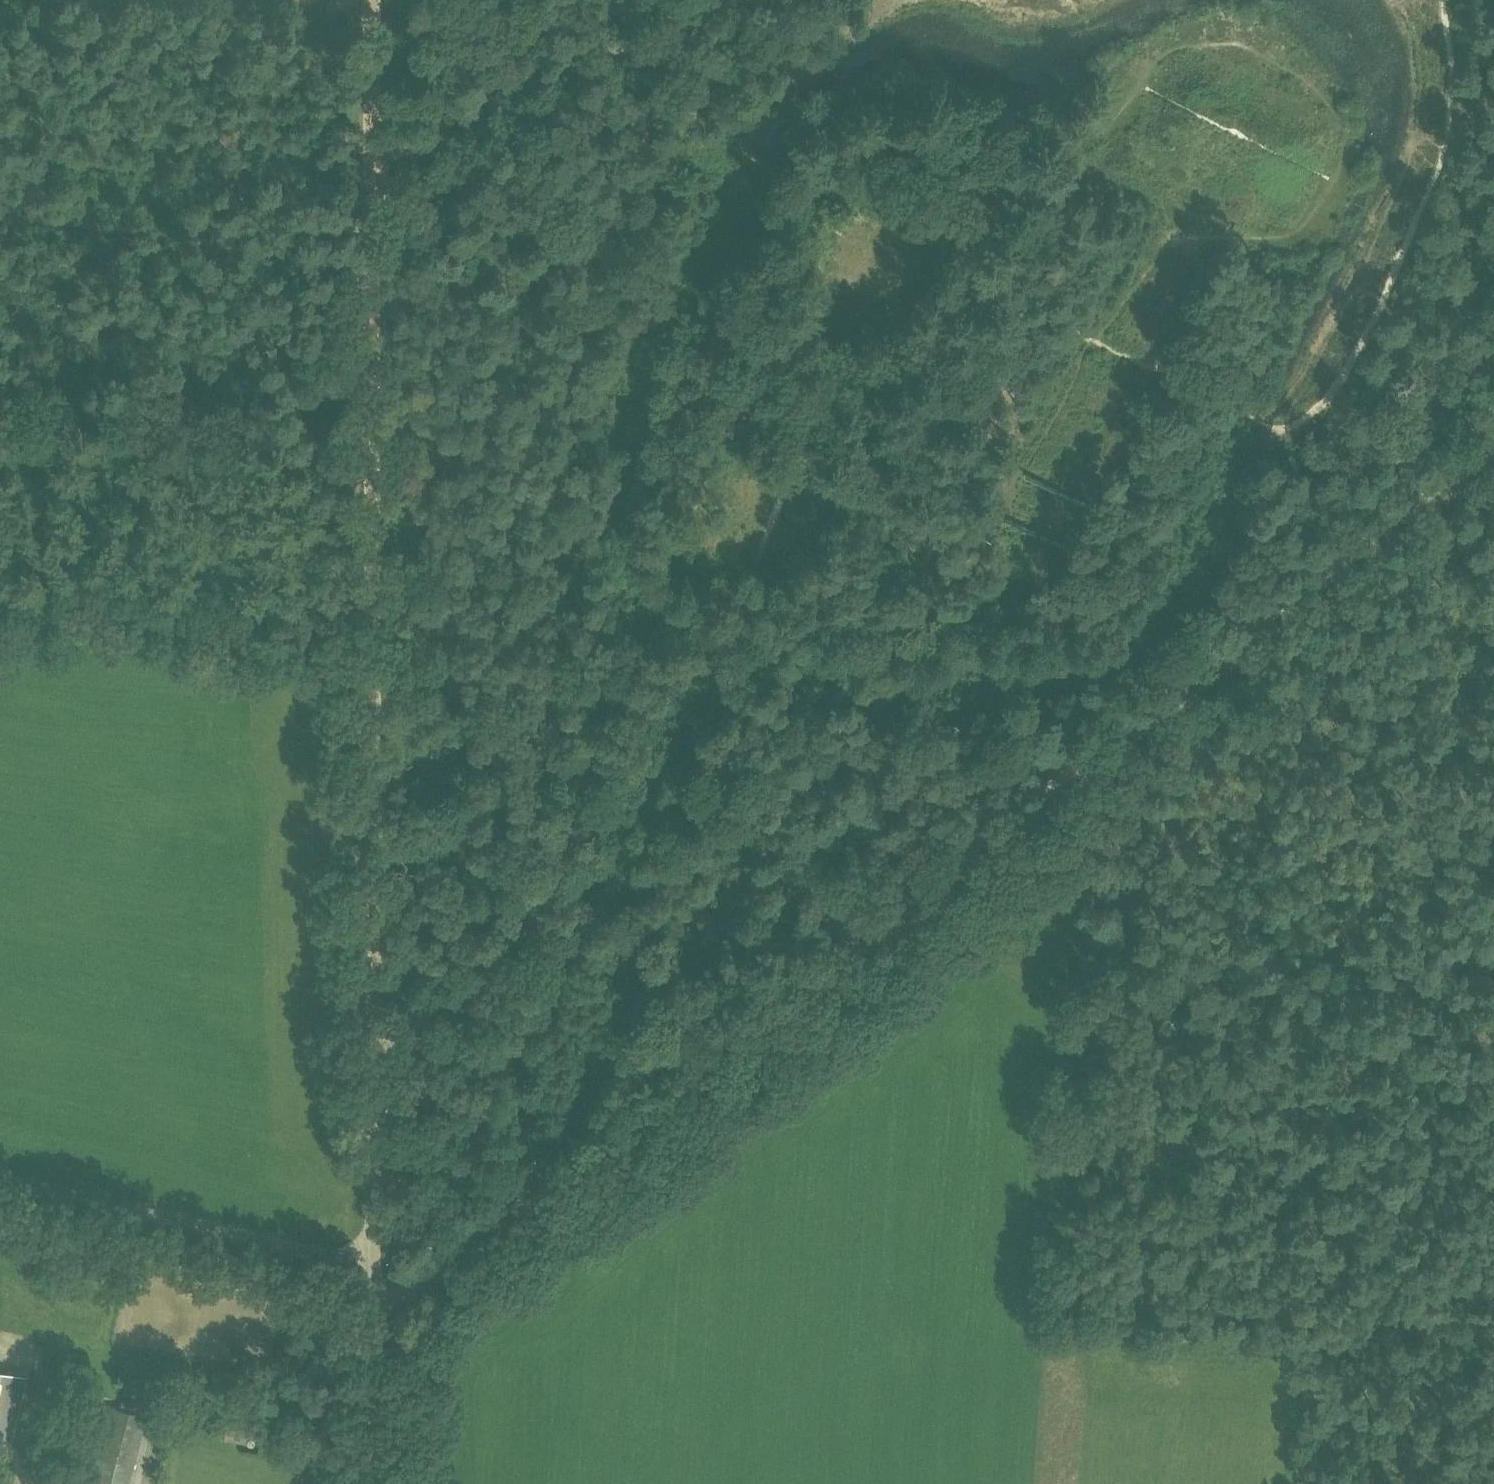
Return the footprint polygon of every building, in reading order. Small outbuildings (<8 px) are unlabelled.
[(7,1455),(17,1415),(21,1416),(24,1403),(20,1402),(27,1375),(0,1368),(0,1454),(7,1455)] [(148,1414),(108,1404),(88,1483),(130,1483),(148,1414)] [(228,1432),(261,1436),(264,1415),(231,1411),(228,1432)]
